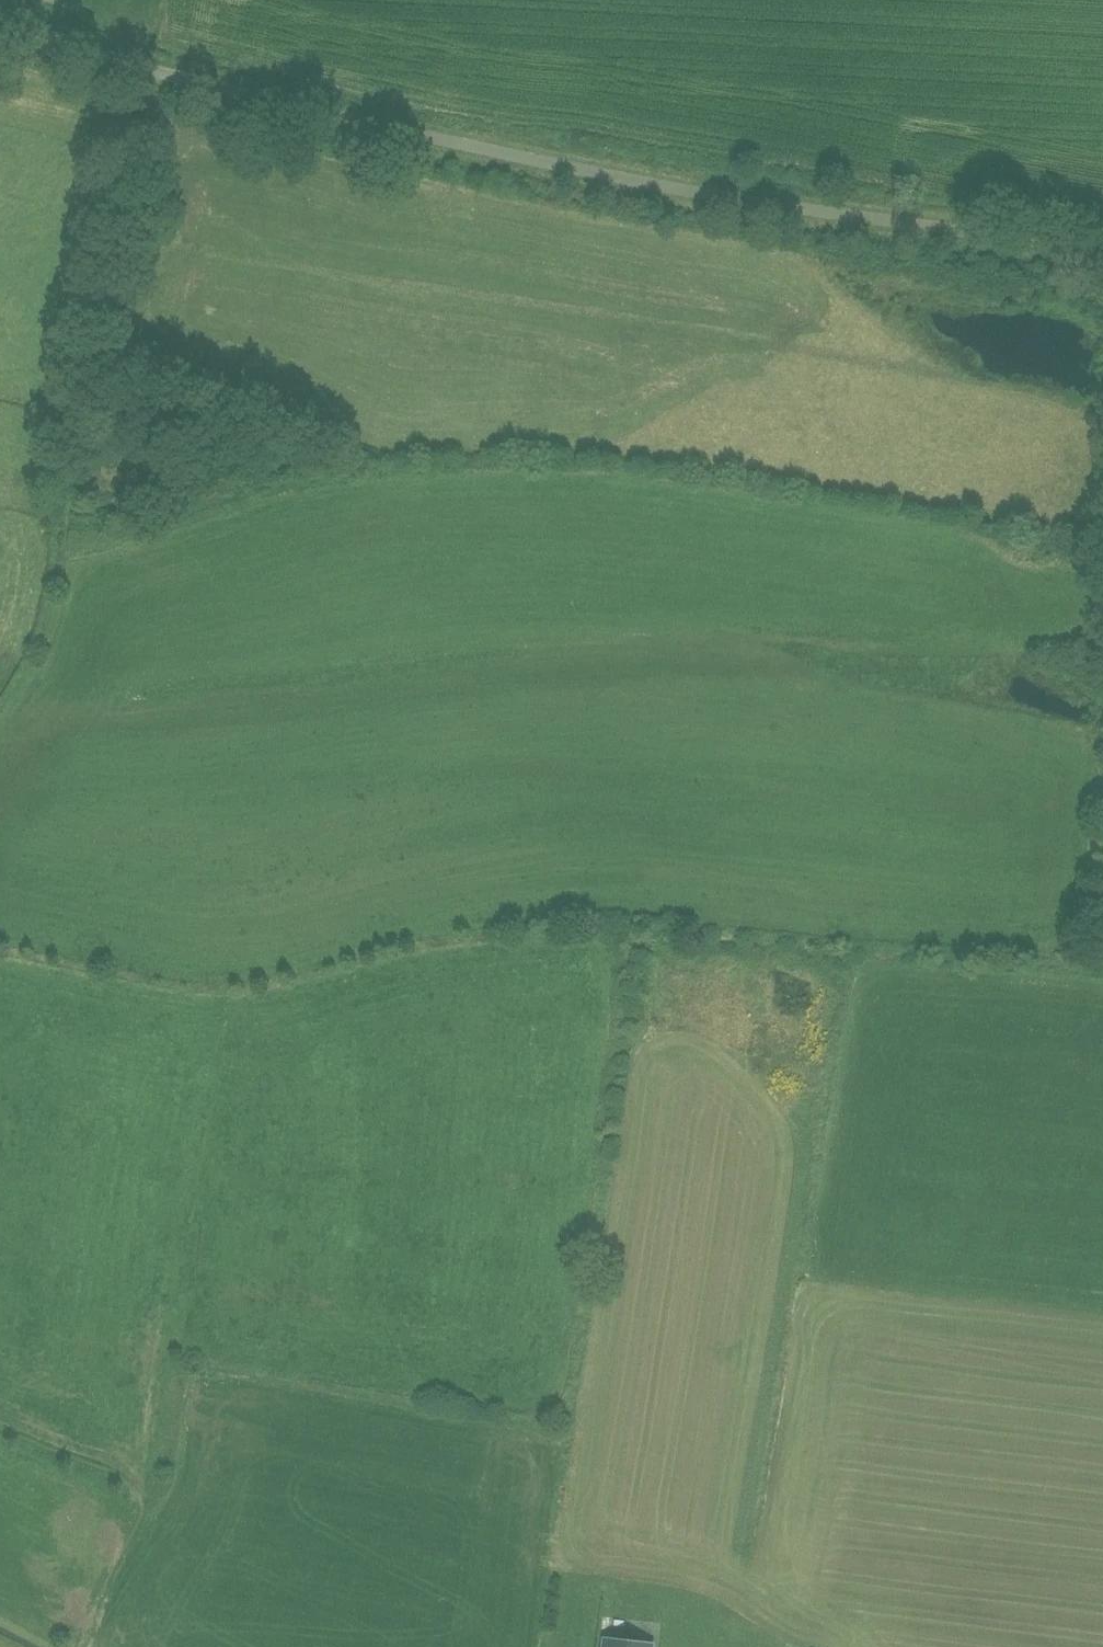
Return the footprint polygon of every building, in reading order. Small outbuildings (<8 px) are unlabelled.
[(604,1638),(603,1646),(639,1646),(639,1642),(604,1638)]
